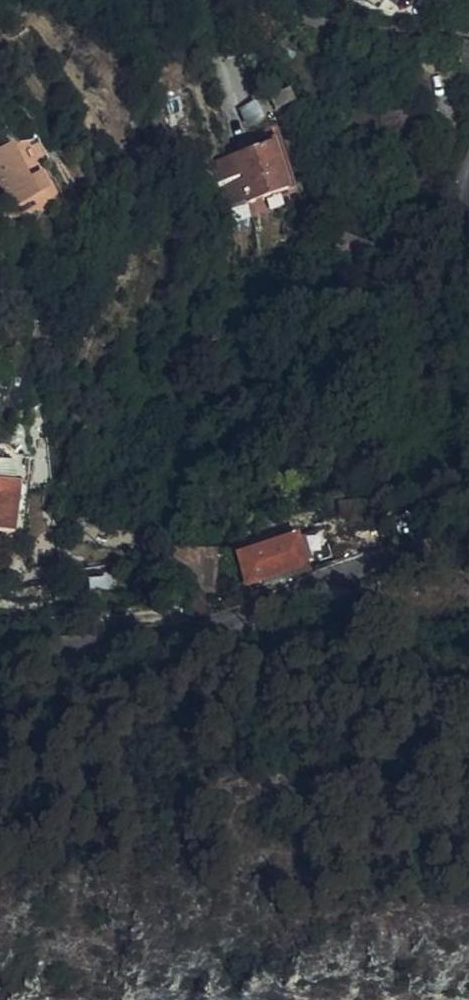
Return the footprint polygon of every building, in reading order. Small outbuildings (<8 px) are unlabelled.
[(464,45),(460,67),(468,69),(468,46),(464,45)] [(41,134),(35,137),(16,141),(0,149),(0,177),(11,192),(17,189),(21,195),(34,190),(35,192),(50,185),(41,164),(53,159),(41,134)] [(277,141),(233,153),(248,201),(263,197),(287,189),(279,161),(283,160),(277,141)] [(248,201),(233,153),(231,154),(243,203),(248,201)] [(243,203),(231,154),(213,159),(226,207),(243,203)] [(279,161),(287,189),(298,186),(290,158),(283,160),(279,161)] [(18,214),(62,202),(58,188),(14,200),(18,214)] [(0,457),(0,477),(15,479),(17,459),(0,457)] [(15,530),(17,515),(21,479),(15,479),(0,477),(0,528),(15,530)] [(21,479),(17,515),(27,516),(30,480),(21,479)] [(249,570),(253,579),(293,561),(288,552),(298,548),(292,536),(234,561),(240,574),(249,570)]
